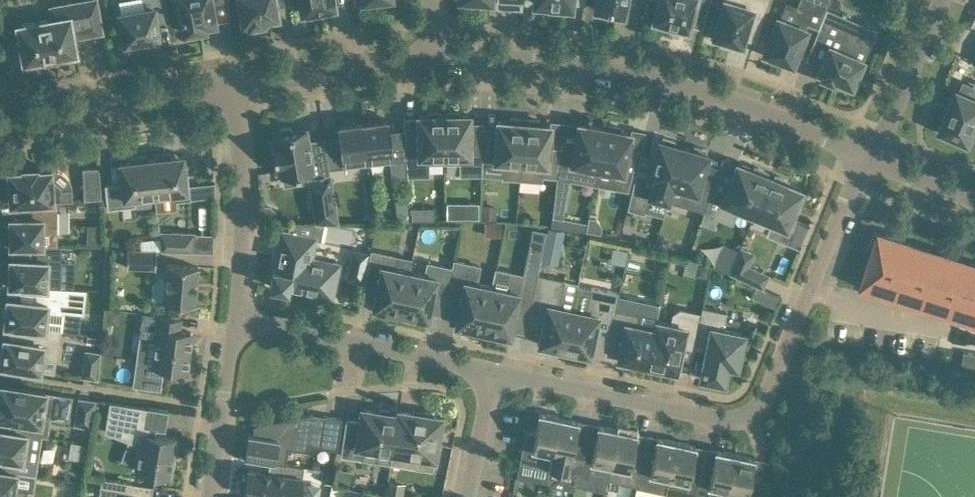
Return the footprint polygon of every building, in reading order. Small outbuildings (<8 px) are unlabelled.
[(20,38),(19,39),(18,39),(16,40),(15,42),(14,43),(14,45),(13,46),(13,48),(14,49),(14,51),(16,53),(17,54),(18,55),(19,55),(21,56),(23,56),(24,60),(75,51),(73,37),(103,31),(97,0),(81,0),(50,5),(53,18),(37,21),(18,24),(20,38)] [(121,22),(125,42),(159,36),(157,22),(169,19),(166,0),(143,0),(145,7),(119,12),(121,22)] [(175,7),(179,7),(184,31),(205,28),(205,24),(215,22),(212,2),(224,0),(174,0),(175,7)] [(243,21),(248,20),(249,24),(263,22),(263,18),(277,15),(275,3),(288,1),(288,0),(239,0),(243,21)] [(302,11),(306,10),(307,14),(320,12),(319,8),(330,6),(329,1),(334,0),(300,0),(302,11)] [(594,8),(624,13),(626,0),(595,0),(594,8)] [(653,18),(657,19),(656,24),(669,28),(671,23),(687,27),(694,3),(708,7),(709,0),(658,0),(653,18)] [(768,0),(723,0),(713,34),(716,35),(714,39),(727,43),(729,39),(741,42),(750,14),(762,17),(768,0)] [(826,7),(829,0),(800,0),(797,7),(800,8),(794,23),(778,17),(764,50),(767,51),(769,56),(777,59),(781,57),(791,61),(807,23),(818,27),(826,7)] [(826,7),(818,27),(814,38),(829,45),(818,71),(822,73),(821,75),(832,80),(834,77),(852,85),(863,58),(854,54),(867,24),(826,7)] [(974,127),(974,97),(971,95),(974,86),(964,81),(960,90),(958,90),(952,104),(947,114),(947,115),(941,129),(953,134),(952,137),(965,142),(966,139),(969,141),(974,127)] [(418,136),(405,137),(406,158),(407,174),(429,174),(428,161),(444,161),(444,114),(441,114),(440,111),(428,112),(428,114),(418,114),(418,136)] [(447,114),(444,114),(444,161),(459,161),(459,174),(483,174),(483,158),(483,141),(470,142),(469,114),(459,114),(459,111),(447,111),(447,114)] [(484,130),(483,141),(483,158),(504,160),(503,176),(520,177),(524,118),(509,116),(509,120),(498,120),(497,131),(484,130)] [(378,117),(363,119),(368,163),(406,158),(405,137),(404,128),(390,130),(389,119),(379,120),(378,117)] [(540,119),(524,118),(520,177),(542,179),(543,174),(557,176),(561,147),(549,145),(550,124),(539,123),(540,119)] [(339,138),(325,139),(330,167),(368,163),(363,119),(348,121),(348,123),(338,125),(339,138)] [(562,142),(561,147),(557,176),(592,182),(602,127),(579,122),(575,144),(562,142)] [(608,128),(602,127),(592,182),(628,189),(638,147),(628,145),(631,132),(620,130),(621,126),(609,124),(608,128)] [(306,170),(315,222),(323,223),(339,222),(330,167),(325,139),(325,137),(308,140),(306,128),(293,130),(290,127),(281,128),(279,133),(274,133),(275,137),(271,138),(276,170),(280,169),(281,174),(306,170)] [(668,200),(672,184),(683,146),(674,143),(675,139),(663,136),(662,139),(658,139),(648,175),(636,172),(627,208),(644,213),(650,194),(668,200)] [(680,203),(704,210),(713,184),(700,180),(708,153),(705,152),(706,148),(694,145),(693,149),(683,146),(672,184),(684,188),(680,203)] [(151,158),(155,193),(157,210),(174,208),(176,204),(176,199),(191,198),(188,174),(185,175),(183,154),(172,155),(171,151),(155,153),(155,157),(151,158)] [(134,196),(155,193),(151,158),(147,158),(147,154),(131,156),(131,160),(119,161),(122,182),(105,184),(107,204),(108,207),(135,204),(134,196)] [(736,205),(754,213),(770,176),(766,174),(767,170),(755,165),(753,169),(737,162),(730,180),(716,176),(713,184),(704,210),(700,221),(714,226),(718,213),(730,218),(736,205)] [(82,166),(84,198),(101,197),(99,165),(82,166)] [(10,202),(30,201),(58,199),(73,199),(72,187),(61,187),(60,184),(54,179),(52,179),(51,168),(37,168),(37,167),(23,167),(23,169),(9,170),(9,177),(5,177),(6,194),(10,194),(10,202)] [(770,176),(754,213),(772,220),(766,233),(788,243),(799,217),(791,214),(801,189),(786,183),(788,179),(775,174),(774,178),(770,176)] [(214,182),(203,183),(204,195),(215,194),(214,182)] [(396,221),(408,220),(407,198),(395,198),(396,221)] [(58,232),(58,199),(30,201),(30,216),(10,217),(10,220),(6,220),(6,232),(10,232),(10,243),(35,243),(42,243),(42,232),(58,232)] [(447,201),(446,216),(478,217),(479,201),(447,201)] [(482,216),(495,217),(496,203),(483,203),(482,216)] [(259,218),(259,221),(276,222),(277,211),(270,204),(259,204),(259,218)] [(411,206),(411,218),(433,218),(433,206),(411,206)] [(589,216),(586,230),(600,233),(602,225),(596,217),(589,216)] [(485,219),(485,233),(501,234),(502,220),(485,219)] [(323,223),(315,222),(290,222),(288,230),(281,229),(277,248),(279,249),(276,267),(273,267),(269,285),(287,289),(288,286),(315,291),(315,294),(332,298),(336,278),(340,262),(312,257),(315,239),(320,240),(323,223)] [(89,223),(89,240),(103,240),(103,223),(89,223)] [(544,240),(544,241),(560,245),(564,228),(548,224),(546,230),(544,240)] [(532,227),(530,237),(544,240),(546,230),(532,227)] [(893,234),(893,233),(875,227),(868,250),(869,249),(872,250),(861,285),(974,322),(974,267),(895,241),(891,240),(893,234)] [(161,249),(191,250),(192,232),(159,230),(161,249)] [(656,245),(666,248),(669,239),(659,236),(656,245)] [(9,283),(21,284),(53,286),(53,278),(55,278),(56,277),(57,277),(58,276),(59,276),(59,275),(60,274),(60,273),(60,271),(62,244),(42,243),(35,243),(34,258),(11,257),(10,269),(6,269),(5,280),(9,280),(9,283)] [(126,266),(155,267),(156,249),(127,248),(126,266)] [(397,311),(400,312),(409,270),(393,266),(396,255),(370,249),(368,260),(364,279),(378,282),(373,306),(383,308),(382,313),(396,316),(397,311)] [(734,258),(729,271),(729,272),(760,287),(761,286),(762,286),(768,274),(734,258)] [(479,329),(482,329),(492,285),(476,282),(479,265),(454,259),(453,267),(446,297),(460,300),(455,324),(465,326),(464,330),(478,333),(479,329)] [(433,294),(446,297),(453,267),(427,261),(425,273),(409,270),(400,312),(403,313),(402,317),(416,320),(417,316),(427,318),(433,294)] [(198,266),(178,264),(166,263),(163,301),(176,302),(176,305),(178,306),(180,306),(181,306),(184,307),(186,306),(189,306),(189,303),(195,304),(198,266)] [(699,275),(706,276),(708,265),(697,263),(695,270),(699,275)] [(515,311),(528,314),(536,277),(495,268),(492,285),(482,329),(485,330),(484,334),(498,337),(499,333),(510,335),(515,311)] [(551,349),(564,352),(573,309),(559,306),(565,279),(537,273),(536,277),(528,314),(544,317),(539,343),(552,345),(551,349)] [(28,326),(61,330),(62,330),(64,310),(84,312),(86,288),(53,286),(21,284),(19,298),(8,297),(7,304),(6,305),(4,307),(4,308),(3,309),(3,311),(4,313),(4,314),(5,316),(5,323),(28,326)] [(611,328),(616,306),(619,292),(592,286),(586,311),(573,309),(564,352),(576,355),(577,351),(590,353),(596,325),(611,328)] [(631,364),(646,367),(655,326),(639,323),(641,312),(616,306),(611,328),(609,340),(621,342),(618,357),(632,360),(631,364)] [(702,306),(700,313),(693,346),(706,348),(700,376),(729,383),(733,365),(737,366),(736,368),(737,368),(752,334),(751,333),(750,334),(744,333),(744,332),(722,328),(726,311),(702,306)] [(107,321),(114,322),(118,319),(119,310),(108,309),(107,321)] [(693,348),(693,346),(700,313),(680,309),(674,313),(672,323),(656,320),(655,326),(646,367),(661,370),(662,366),(676,370),(681,346),(693,348)] [(183,316),(165,314),(142,311),(139,335),(157,337),(154,365),(148,364),(145,386),(162,389),(165,367),(170,367),(170,370),(172,372),(179,373),(182,372),(182,369),(185,369),(191,331),(181,330),(183,316)] [(28,326),(26,340),(4,336),(2,349),(0,349),(0,360),(0,363),(39,369),(42,353),(57,356),(61,330),(28,326)] [(81,376),(98,379),(101,351),(85,348),(81,376)] [(974,366),(974,353),(964,351),(962,363),(974,366)] [(22,431),(30,433),(46,435),(49,415),(42,408),(45,391),(0,383),(0,416),(24,419),(22,431)] [(74,423),(92,426),(96,399),(78,396),(74,423)] [(109,401),(109,402),(105,431),(140,444),(136,470),(169,475),(170,470),(173,470),(175,458),(172,457),(175,438),(155,435),(156,426),(144,425),(147,407),(109,401)] [(360,457),(395,463),(403,410),(399,409),(398,414),(392,413),(390,409),(381,407),(378,411),(362,408),(360,420),(346,418),(340,454),(360,457)] [(403,410),(395,463),(432,468),(438,435),(442,433),(443,424),(440,422),(441,416),(435,415),(434,411),(424,410),(422,413),(403,410)] [(244,456),(270,460),(286,463),(288,445),(307,448),(308,443),(337,448),(339,437),(342,417),(324,414),(323,423),(311,422),(313,413),(314,413),(313,412),(253,424),(253,425),(254,425),(253,433),(248,432),(248,434),(245,455),(244,455),(244,456)] [(519,461),(548,467),(559,416),(539,412),(536,431),(526,429),(519,461)] [(548,467),(577,473),(584,441),(574,439),(578,420),(559,416),(548,467)] [(608,473),(610,464),(618,429),(598,424),(594,443),(584,441),(577,473),(577,476),(588,478),(590,470),(608,473)] [(16,471),(36,474),(38,460),(26,458),(30,433),(22,431),(0,428),(0,456),(10,457),(8,469),(16,471)] [(628,472),(638,475),(643,454),(633,451),(637,433),(618,429),(610,464),(629,468),(628,472)] [(636,486),(665,492),(676,441),(657,437),(653,456),(643,454),(638,475),(636,486)] [(696,492),(702,466),(691,464),(695,445),(676,441),(665,492),(665,493),(683,496),(695,496),(696,492)] [(708,484),(728,488),(735,453),(716,449),(712,468),(702,466),(696,492),(706,494),(708,484)] [(728,488),(746,492),(745,496),(756,496),(760,478),(750,476),(754,457),(735,453),(728,488)] [(265,496),(267,496),(299,496),(302,465),(286,463),(270,460),(269,471),(247,468),(246,478),(241,480),(240,489),(244,492),(243,494),(265,496)] [(347,481),(349,469),(336,467),(334,479),(347,481)] [(28,489),(14,487),(16,471),(8,469),(0,468),(0,496),(26,496),(28,489)] [(334,470),(323,469),(321,477),(325,482),(332,483),(334,470)] [(153,485),(101,476),(98,493),(123,496),(151,496),(153,485)] [(387,493),(403,496),(405,482),(389,479),(387,493)] [(374,493),(332,484),(329,496),(373,496),(374,493)]
